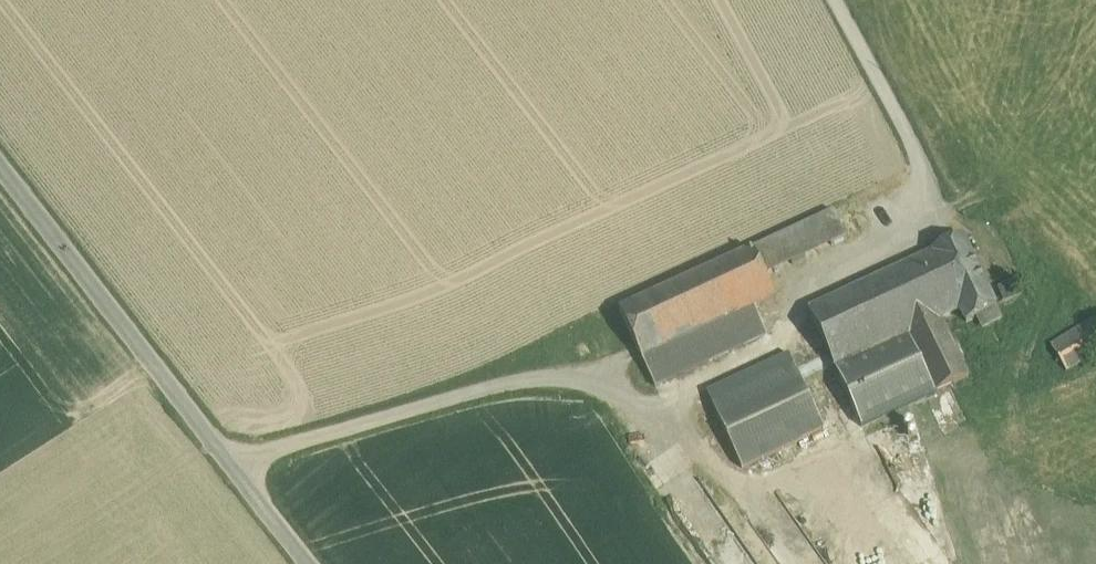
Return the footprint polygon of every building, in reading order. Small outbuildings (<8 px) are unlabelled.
[(847,238),(834,211),(819,218),(832,245),(847,238)] [(819,218),(752,249),(765,276),(832,245),(819,218)] [(963,238),(933,252),(934,254),(918,262),(944,317),(960,309),(967,323),(978,318),(997,309),(963,238)] [(752,249),(619,310),(643,360),(755,309),(776,299),(765,276),(752,249)] [(944,317),(918,262),(809,313),(835,368),(908,334),(936,393),(968,378),(940,318),(944,317)] [(755,309),(643,360),(654,384),(766,333),(755,309)] [(997,309),(978,318),(983,328),(1002,319),(997,309)] [(1051,348),(1066,373),(1095,355),(1095,321),(1051,348)] [(908,334),(835,368),(863,427),(936,393),(908,334)] [(789,355),(708,392),(742,467),(824,430),(789,355)]
